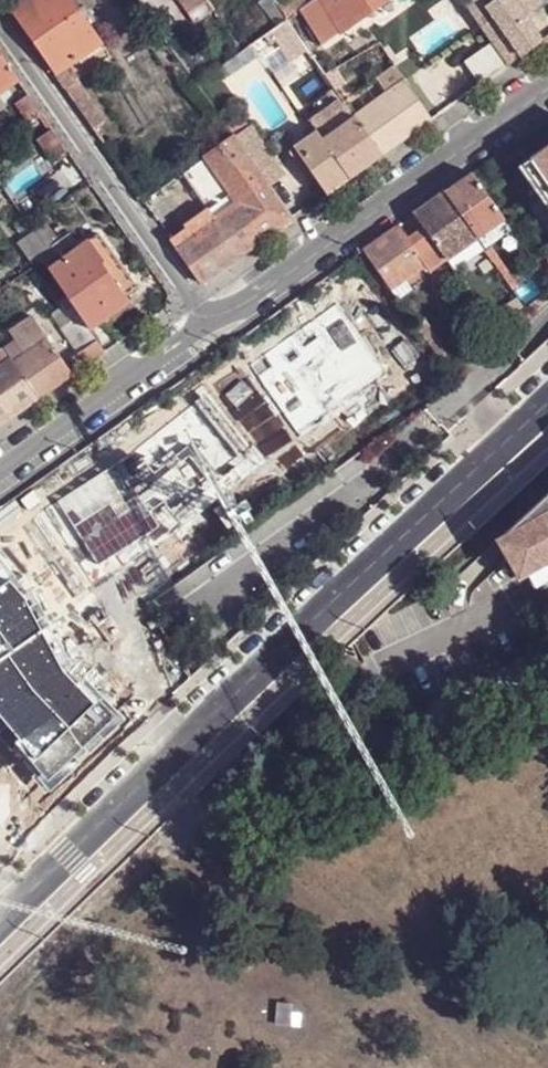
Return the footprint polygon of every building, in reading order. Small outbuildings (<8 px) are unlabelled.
[(65,87),(73,81),(84,74),(78,66),(76,68),(72,62),(102,42),(73,0),(25,0),(11,10),(65,87)] [(195,24),(206,17),(209,21),(216,16),(205,0),(177,0),(195,24)] [(276,2),(286,18),(312,0),(280,0),(276,2)] [(385,0),(324,0),(329,8),(307,24),(321,45),(385,0)] [(547,36),(547,1),(542,4),(539,0),(491,0),(482,5),(479,0),(460,0),(457,2),(487,43),(465,59),(479,82),(547,36)] [(265,7),(277,24),(286,18),(276,2),(274,1),(265,7)] [(272,28),(254,40),(264,53),(283,40),(286,44),(298,36),(296,33),(286,18),(277,24),(272,28)] [(298,36),(286,44),(300,65),(313,55),(298,36)] [(18,79),(0,54),(0,92),(18,79)] [(321,68),(324,72),(332,66),(329,62),(321,68)] [(324,72),(336,88),(345,81),(333,66),(332,66),(324,72)] [(404,80),(355,116),(382,155),(432,120),(434,119),(405,79),(404,80)] [(80,108),(88,103),(73,81),(65,87),(80,108)] [(40,111),(29,94),(14,105),(26,121),(40,111)] [(323,139),(355,116),(345,101),(313,124),(319,131),(323,139)] [(101,139),(109,133),(88,103),(80,108),(101,139)] [(355,116),(323,139),(319,131),(290,151),(322,198),(350,177),(382,155),(355,116)] [(270,185),(284,174),(251,124),(233,135),(235,136),(270,185)] [(114,135),(112,132),(109,133),(101,139),(104,144),(114,135)] [(67,148),(55,133),(41,143),(52,159),(67,148)] [(203,283),(293,218),(276,194),(235,136),(144,200),(203,283)] [(517,168),(527,182),(535,177),(547,196),(547,147),(517,168)] [(504,220),(470,175),(440,197),(414,215),(429,235),(445,260),(504,220)] [(527,182),(547,212),(547,196),(535,177),(527,182)] [(59,242),(45,222),(25,236),(26,237),(42,261),(43,263),(83,235),(75,224),(65,230),(69,235),(59,242)] [(362,252),(390,290),(426,266),(412,246),(398,227),(362,252)] [(98,232),(48,269),(66,296),(79,315),(89,329),(128,300),(125,295),(119,286),(130,277),(98,232)] [(445,260),(429,235),(412,246),(426,266),(430,271),(445,260)] [(42,261),(26,237),(18,242),(34,266),(42,261)] [(136,286),(130,277),(119,286),(125,295),(136,286)] [(79,315),(66,296),(59,301),(72,320),(79,315)] [(336,299),(248,363),(296,436),(388,370),(336,299)] [(80,351),(97,339),(89,329),(79,315),(72,320),(62,327),(80,351)] [(417,328),(426,341),(436,333),(427,321),(417,328)] [(14,363),(48,339),(38,324),(3,348),(4,349),(10,358),(14,363)] [(48,339),(14,363),(38,399),(73,374),(48,339)] [(105,352),(97,339),(80,351),(70,358),(79,370),(105,352)] [(38,399),(14,363),(10,358),(7,360),(0,365),(0,426),(38,399)] [(129,457),(41,511),(96,588),(176,532),(266,462),(204,395),(129,457)] [(544,498),(503,535),(510,547),(500,553),(509,569),(519,564),(527,575),(547,562),(547,496),(544,498)] [(527,575),(532,587),(547,577),(547,562),(527,575)] [(50,787),(118,719),(65,671),(27,595),(0,568),(0,722),(50,787)]
